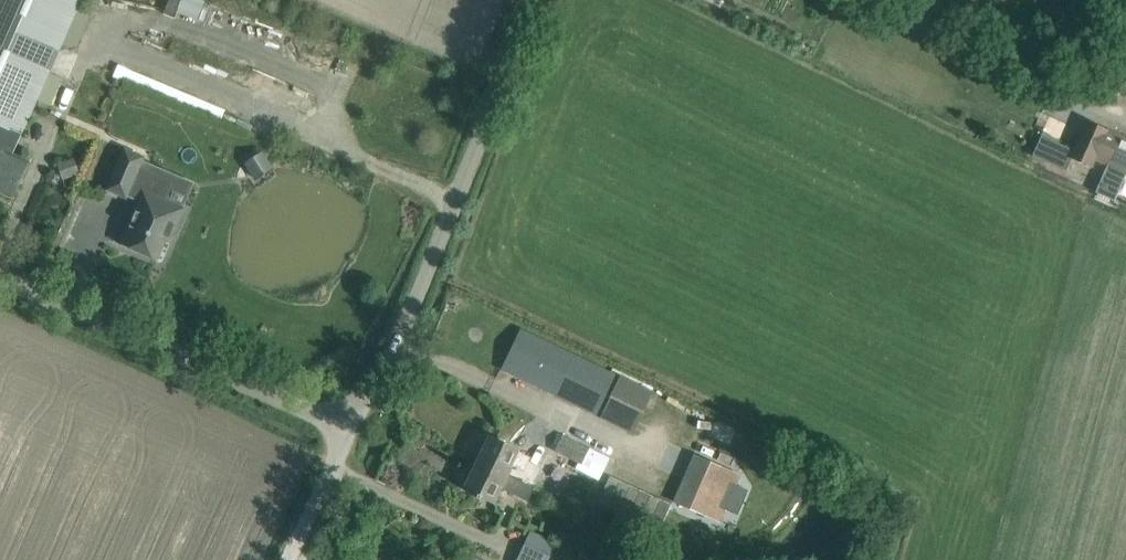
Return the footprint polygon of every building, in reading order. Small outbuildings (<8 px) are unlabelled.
[(14,198),(22,178),(29,162),(12,154),(11,153),(1,150),(10,129),(19,133),(21,134),(78,0),(0,0),(0,192),(14,198)] [(201,0),(166,0),(163,10),(197,17),(201,0)] [(1071,159),(1091,168),(1095,158),(1108,164),(1121,136),(1087,121),(1074,150),(1058,143),(1059,140),(1043,133),(1032,156),(1066,171),(1071,159)] [(1121,136),(1108,164),(1125,172),(1125,138),(1121,136)] [(165,200),(172,183),(139,168),(144,157),(125,149),(108,190),(126,198),(131,187),(143,193),(121,244),(157,260),(165,241),(169,243),(184,209),(165,200)] [(249,176),(270,168),(262,149),(241,157),(249,176)] [(521,329),(501,369),(601,417),(620,377),(521,329)] [(477,463),(533,490),(545,466),(532,460),(533,458),(489,437),(477,463)] [(586,447),(579,469),(600,477),(607,454),(586,447)] [(674,502),(707,516),(715,496),(726,501),(734,483),(722,478),(726,469),(694,455),(674,502)] [(533,490),(477,463),(464,489),(478,495),(477,498),(480,499),(481,497),(495,503),(501,491),(513,497),(514,495),(527,501),(533,490)] [(517,559),(549,559),(557,543),(531,531),(517,559)]
